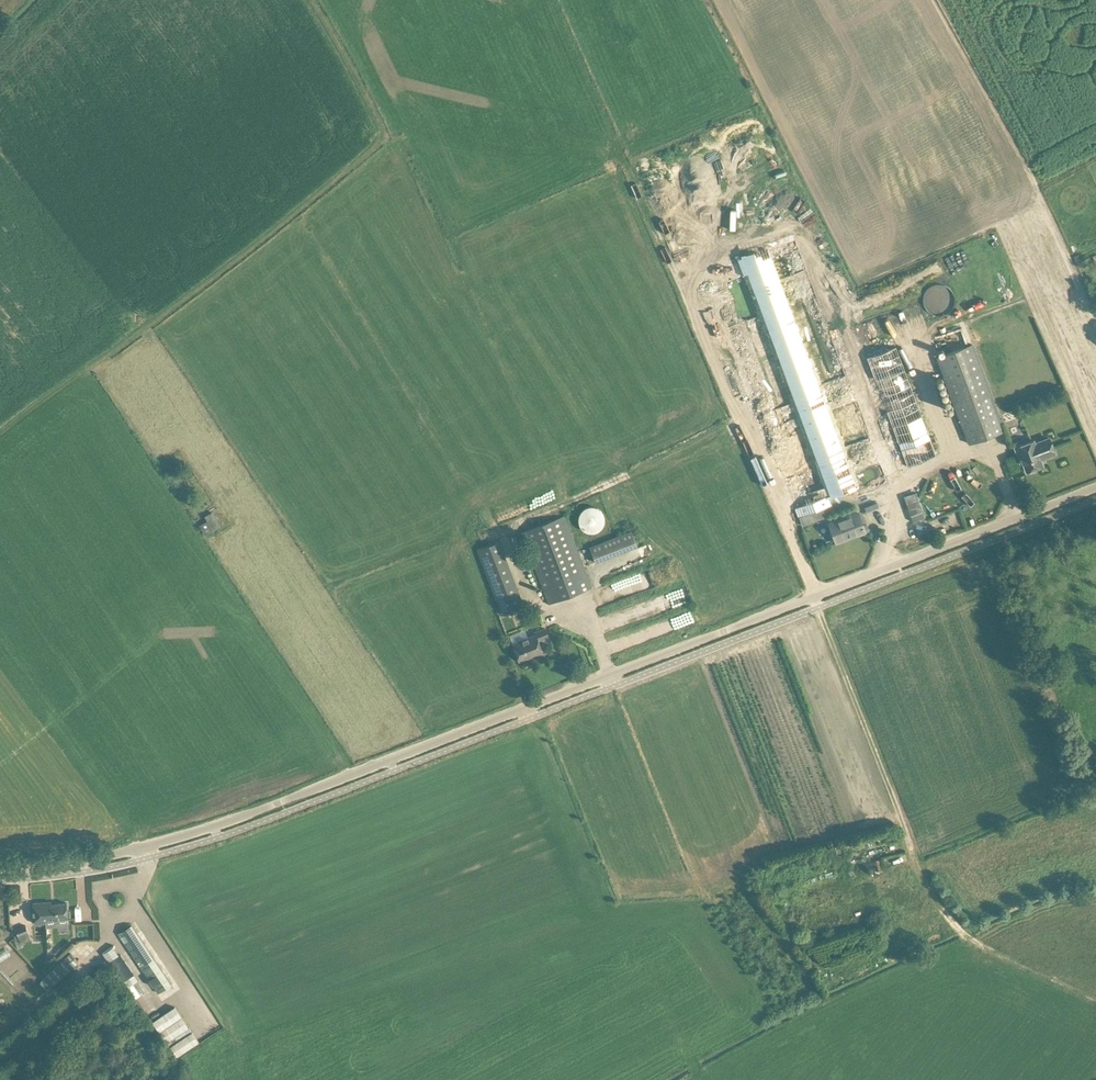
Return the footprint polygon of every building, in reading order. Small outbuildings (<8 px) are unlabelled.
[(739,274),(710,282),(748,415),(760,416),(761,392),(783,469),(784,469),(798,517),(811,517),(801,520),(802,523),(826,516),(827,498),(850,491),(855,511),(856,501),(853,491),(877,484),(805,234),(778,242),(829,421),(829,427),(820,427),(817,417),(818,390),(816,383),(815,401),(809,401),(808,395),(808,381),(768,242),(733,252),(739,274)] [(951,285),(925,286),(925,314),(951,313),(951,285)] [(929,334),(969,443),(1004,430),(972,344),(964,321),(929,334)] [(867,352),(901,465),(937,455),(935,448),(938,447),(934,435),(926,437),(897,343),(867,352)] [(877,426),(885,450),(894,448),(886,423),(877,426)] [(1043,464),(1041,459),(1045,457),(1055,453),(1050,438),(1035,443),(1034,440),(1017,446),(1021,456),(1018,457),(1021,464),(1023,464),(1026,471),(1028,470),(1029,472),(1031,472),(1033,471),(1035,470),(1035,468),(1043,464)] [(578,518),(578,519),(578,520),(578,522),(578,523),(579,524),(579,525),(580,526),(580,527),(582,529),(583,529),(585,531),(587,532),(588,532),(589,532),(591,533),(592,533),(595,532),(597,531),(598,531),(599,530),(600,529),(601,529),(602,528),(602,527),(603,526),(603,525),(604,524),(604,523),(604,522),(605,520),(605,519),(605,518),(604,517),(604,516),(604,515),(603,514),(603,513),(602,512),(602,511),(601,510),(600,509),(599,508),(597,507),(596,507),(594,506),(591,506),(589,506),(588,506),(586,507),(585,508),(584,508),(583,509),(582,510),(580,512),(580,513),(579,514),(579,515),(578,516),(578,517),(578,518)] [(210,510),(202,514),(211,529),(219,525),(210,510)] [(829,523),(832,531),(836,542),(837,542),(836,541),(850,535),(851,536),(865,531),(858,513),(829,523)] [(562,518),(522,533),(549,605),(589,590),(562,518)] [(586,546),(592,561),(634,545),(628,529),(586,546)] [(520,602),(497,539),(475,547),(498,610),(520,602)] [(513,643),(515,649),(519,660),(533,654),(534,657),(543,654),(538,640),(548,636),(545,628),(535,632),(536,634),(513,643)] [(52,903),(52,901),(33,902),(34,922),(46,922),(46,919),(68,918),(68,916),(70,916),(70,911),(67,911),(67,902),(52,903)] [(118,933),(158,992),(171,983),(131,925),(118,933)] [(43,978),(44,979),(51,987),(68,972),(79,961),(71,952),(43,978)] [(51,987),(44,979),(40,983),(48,991),(51,987)]
